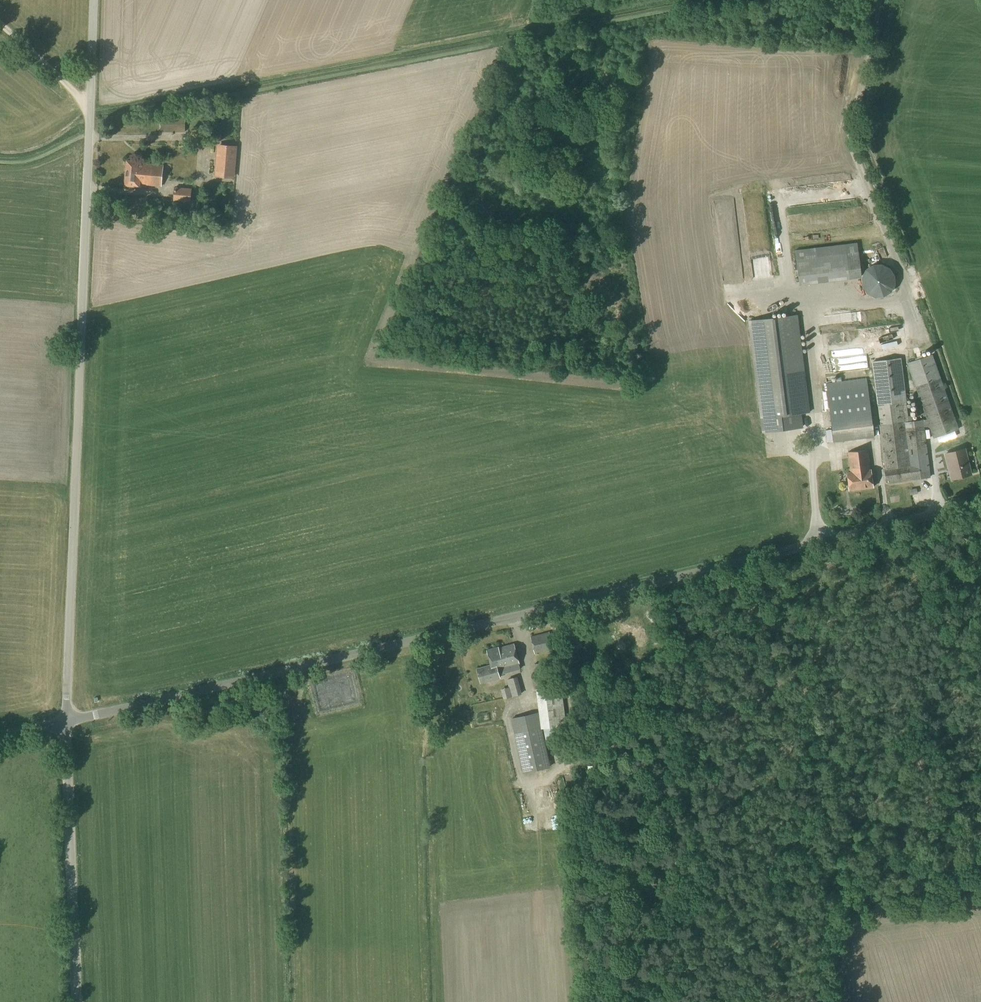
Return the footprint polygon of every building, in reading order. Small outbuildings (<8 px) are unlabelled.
[(185,132),(185,116),(161,116),(161,132),(185,132)] [(234,179),(237,146),(217,144),(215,177),(234,179)] [(161,187),(164,165),(138,163),(138,162),(127,161),(125,186),(140,187),(140,185),(161,187)] [(191,203),(192,189),(174,187),(173,201),(191,203)] [(841,214),(833,215),(835,225),(843,224),(841,214)] [(197,225),(198,216),(189,215),(188,224),(197,225)] [(861,279),(858,253),(846,255),(850,281),(861,279)] [(878,297),(882,297),(886,296),(888,294),(891,292),(894,286),(895,280),(894,275),(890,268),(882,264),(874,264),(865,270),(862,277),(862,282),(862,286),(865,290),(867,294),(870,295),(874,297),(878,297)] [(780,295),(777,300),(788,306),(791,302),(780,295)] [(802,429),(800,414),(809,413),(797,315),(749,321),(763,434),(802,429)] [(924,428),(930,428),(934,439),(937,438),(939,443),(956,437),(955,432),(959,430),(933,355),(908,364),(927,419),(914,420),(913,415),(908,416),(901,359),(872,362),(877,407),(878,407),(881,425),(879,425),(885,471),(884,471),(886,483),(911,480),(912,481),(931,478),(924,428)] [(834,443),(874,437),(867,378),(826,383),(834,443)] [(952,480),(972,475),(965,449),(945,454),(952,480)] [(871,470),(868,450),(848,452),(850,472),(847,473),(849,490),(873,487),(871,470)] [(572,650),(583,648),(579,631),(568,633),(572,650)] [(534,653),(554,649),(549,632),(530,637),(534,653)] [(514,644),(499,647),(487,650),(491,665),(477,669),(481,683),(500,678),(499,675),(498,670),(504,668),(506,668),(507,673),(520,670),(519,665),(520,665),(514,644)] [(556,686),(552,662),(534,664),(540,718),(541,729),(543,728),(543,729),(545,743),(564,740),(563,726),(566,725),(561,685),(556,686)] [(520,688),(518,683),(508,685),(509,687),(510,691),(520,688)] [(524,773),(536,770),(524,716),(512,719),(524,773)] [(595,728),(594,721),(582,723),(583,730),(595,728)] [(554,807),(552,824),(564,825),(566,808),(554,807)]
